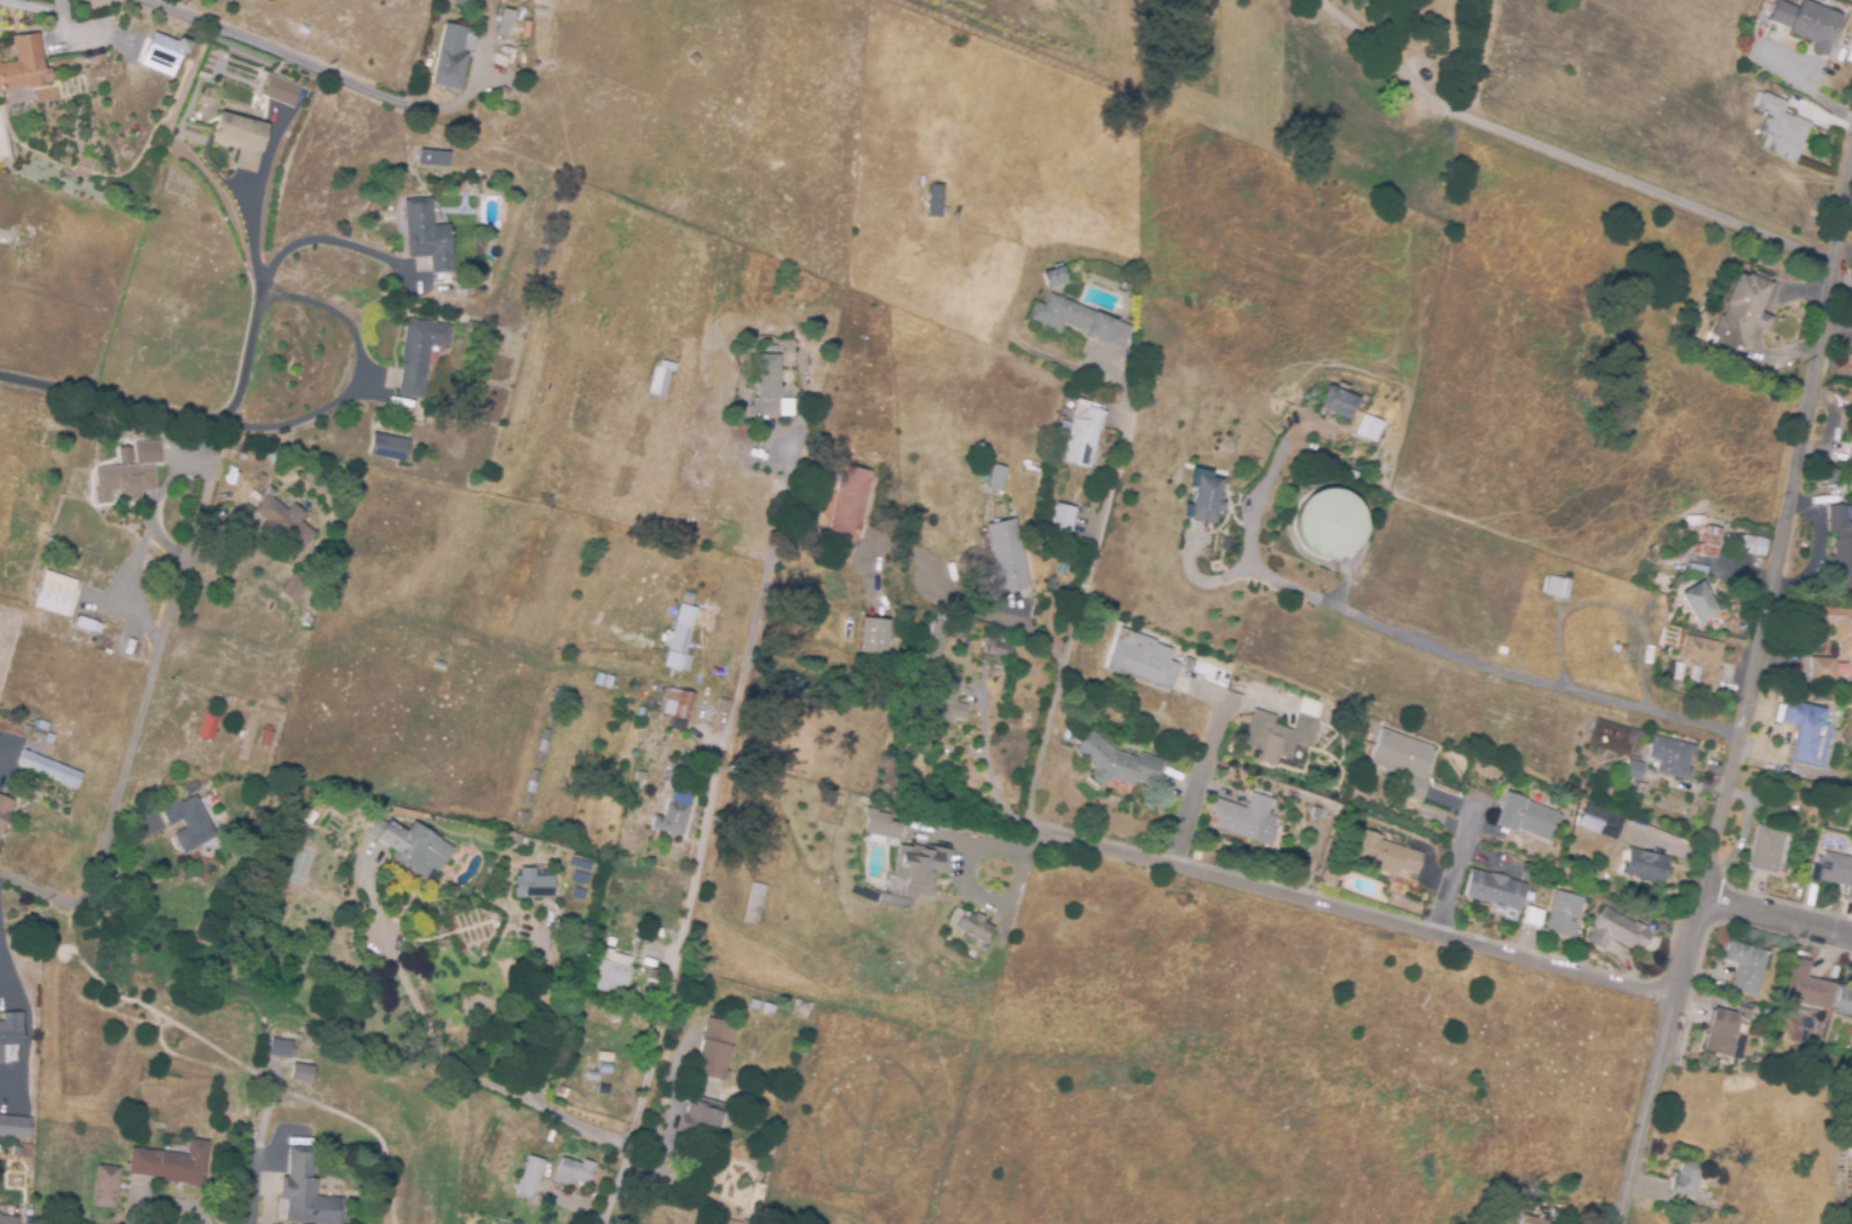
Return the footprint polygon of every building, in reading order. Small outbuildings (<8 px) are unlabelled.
[(452,6),(453,0),(478,0),(476,12),(452,6)] [(1768,21),(1776,0),(1781,0),(1781,1),(1798,8),(1801,0),(1842,16),(1827,57),(1811,51),(1813,44),(1788,33),(1789,29),(1768,21)] [(507,40),(495,38),(501,10),(513,12),(507,40)] [(458,92),(427,86),(441,24),(465,30),(460,53),(465,54),(458,92)] [(172,77),(186,40),(178,37),(177,42),(151,31),(138,64),(172,77)] [(51,84),(0,92),(0,65),(15,63),(10,39),(36,34),(42,69),(48,69),(51,84)] [(505,71),(490,64),(495,52),(510,59),(505,71)] [(698,62),(689,62),(689,53),(698,54),(698,62)] [(208,84),(196,79),(199,71),(211,76),(208,84)] [(292,110),(259,97),(268,74),(300,88),(292,110)] [(1794,163),(1765,151),(1771,138),(1758,132),(1765,116),(1770,119),(1771,115),(1755,109),(1762,92),(1787,102),(1782,113),(1785,114),(1787,113),(1811,123),(1794,163)] [(253,174),(232,169),(237,151),(209,144),(218,113),(265,125),(253,174)] [(447,169),(415,167),(416,151),(448,154),(447,169)] [(941,219),(925,219),(926,186),(942,186),(941,207),(948,207),(948,213),(941,213),(941,219)] [(429,276),(427,259),(406,260),(402,201),(431,200),(432,228),(449,226),(452,275),(429,276)] [(1045,289),(1040,274),(1062,266),(1066,283),(1045,289)] [(1743,347),(1710,334),(1719,315),(1721,316),(1726,305),(1722,304),(1736,272),(1744,276),(1747,274),(1750,275),(1753,269),(1771,277),(1768,283),(1771,283),(1760,312),(1773,318),(1767,333),(1754,328),(1750,339),(1747,338),(1743,347)] [(1123,350),(1086,334),(1086,332),(1063,322),(1058,332),(1029,318),(1036,303),(1043,305),(1048,293),(1132,328),(1123,350)] [(438,310),(431,310),(431,298),(439,298),(438,310)] [(421,401),(396,396),(401,360),(398,358),(404,320),(452,327),(448,350),(430,347),(421,401)] [(466,333),(460,328),(466,321),(472,324),(466,333)] [(765,354),(765,345),(775,345),(776,352),(765,354)] [(792,418),(754,418),(754,416),(747,416),(747,407),(752,407),(752,400),(755,400),(757,356),(778,356),(778,386),(782,387),(782,400),(792,400),(792,418)] [(665,400),(646,396),(652,367),(658,368),(660,362),(675,366),(673,373),(671,372),(665,400)] [(1359,398),(1350,420),(1318,406),(1327,384),(1359,398)] [(1089,469),(1060,461),(1068,436),(1059,433),(1063,418),(1059,416),(1065,396),(1091,403),(1089,408),(1108,413),(1103,431),(1100,430),(1089,469)] [(1381,421),(1360,414),(1354,435),(1375,441),(1381,421)] [(727,429),(727,419),(742,418),(742,427),(727,429)] [(404,464),(366,456),(370,433),(409,441),(404,464)] [(134,494),(134,492),(98,494),(96,470),(134,467),(132,444),(160,442),(161,465),(138,466),(138,469),(154,467),(155,493),(134,494)] [(857,542),(826,536),(841,464),(873,470),(857,542)] [(1002,492),(988,488),(993,465),(1008,469),(1002,492)] [(1834,479),(1818,475),(1821,467),(1835,471),(1834,479)] [(299,553),(275,535),(268,544),(255,534),(265,522),(252,512),(266,494),(252,483),(259,472),(271,482),(268,488),(276,494),(272,500),(288,511),(292,505),(320,527),(299,553)] [(1191,518),(1198,475),(1223,479),(1219,500),(1225,501),(1223,511),(1218,510),(1215,522),(1191,518)] [(1327,490),(1332,490),(1335,492),(1340,494),(1344,498),(1346,501),(1350,506),(1351,512),(1352,517),(1353,523),(1352,529),(1351,535),(1350,540),(1347,545),(1344,548),(1340,552),(1336,554),(1332,557),(1327,557),(1322,557),(1318,554),(1313,552),(1310,550),(1306,545),(1304,540),(1302,535),(1301,529),(1300,524),(1300,518),(1301,512),(1304,507),(1306,502),(1310,498),(1313,494),(1317,492),(1322,490),(1327,490)] [(1069,539),(1047,533),(1056,504),(1076,508),(1069,539)] [(1851,523),(1851,586),(1836,587),(1836,571),(1831,571),(1830,557),(1835,557),(1834,539),(1837,539),(1837,533),(1829,533),(1828,506),(1851,506),(1851,523)] [(1686,527),(1685,527),(1684,517),(1686,517),(1703,516),(1703,525),(1686,527)] [(986,523),(997,593),(1028,588),(1016,518),(986,523)] [(1715,558),(1693,553),(1696,544),(1702,545),(1706,525),(1721,529),(1715,558)] [(1762,556),(1742,553),(1742,545),(1727,545),(1726,534),(1744,535),(1766,539),(1762,556)] [(633,568),(628,564),(632,558),(637,561),(633,568)] [(64,619),(31,608),(42,570),(76,581),(64,619)] [(292,605),(277,592),(293,575),(307,588),(292,605)] [(1566,600),(1543,594),(1548,576),(1571,581),(1566,600)] [(1687,609),(1679,594),(1687,590),(1701,581),(1719,613),(1697,626),(1687,609)] [(691,605),(680,602),(681,594),(692,597),(691,605)] [(663,642),(666,632),(671,633),(678,604),(696,609),(688,642),(684,655),(691,657),(688,674),(661,668),(666,648),(661,647),(663,642)] [(1813,608),(1851,610),(1851,657),(1839,657),(1839,643),(1834,643),(1835,633),(1835,625),(1813,624),(1813,608)] [(304,622),(299,620),(305,611),(309,615),(304,622)] [(98,637),(64,625),(68,614),(102,626),(98,637)] [(857,640),(859,617),(888,621),(886,640),(885,656),(856,654),(857,640)] [(1117,638),(1121,627),(1150,638),(1157,640),(1156,644),(1173,650),(1171,660),(1179,663),(1171,689),(1125,673),(1123,677),(1105,670),(1117,638)] [(1681,634),(1681,632),(1686,633),(1686,634),(1681,653),(1676,651),(1681,634)] [(1687,660),(1683,660),(1687,636),(1725,643),(1719,668),(1722,670),(1719,688),(1697,684),(1701,668),(1696,667),(1697,662),(1687,660)] [(989,654),(1009,658),(1012,644),(992,640),(989,654)] [(1629,670),(1621,667),(1628,643),(1638,647),(1629,670)] [(1834,680),(1810,679),(1811,657),(1835,659),(1834,680)] [(443,673),(430,670),(432,661),(445,663),(443,673)] [(1680,680),(1667,678),(1670,661),(1684,663),(1680,680)] [(610,690),(592,686),(594,673),(612,677),(610,690)] [(939,706),(935,723),(949,726),(951,717),(962,719),(966,705),(953,702),(957,685),(939,681),(933,705),(939,706)] [(1837,691),(1828,690),(1828,688),(1825,688),(1827,682),(1846,683),(1845,689),(1837,689),(1837,691)] [(553,725),(545,723),(553,689),(562,691),(553,725)] [(684,732),(669,729),(672,718),(661,716),(668,689),(694,695),(684,732)] [(816,713),(807,711),(810,697),(818,700),(816,713)] [(1319,718),(1300,712),(1304,697),(1323,703),(1319,718)] [(1819,769),(1788,760),(1796,728),(1783,724),(1789,701),(1808,706),(1810,706),(1823,709),(1819,720),(1831,723),(1819,769)] [(642,722),(634,720),(637,708),(645,709),(642,722)] [(211,743),(195,737),(205,709),(231,718),(229,726),(218,723),(211,743)] [(1276,765),(1259,760),(1261,751),(1243,746),(1254,709),(1276,717),(1273,725),(1293,731),(1299,713),(1319,719),(1311,748),(1294,743),(1289,760),(1278,757),(1276,765)] [(660,729),(652,728),(655,716),(663,717),(660,729)] [(44,743),(27,739),(28,736),(21,732),(23,725),(34,729),(38,720),(50,724),(44,743)] [(266,749),(255,746),(260,730),(264,730),(265,726),(270,728),(270,731),(271,732),(266,749)] [(1420,801),(1396,793),(1402,775),(1369,763),(1382,728),(1434,748),(1423,780),(1428,781),(1420,801)] [(542,765),(533,764),(541,730),(551,732),(542,765)] [(1134,787),(1111,778),(1104,787),(1091,775),(1095,770),(1076,752),(1079,746),(1076,742),(1083,734),(1086,737),(1094,730),(1117,751),(1140,759),(1143,753),(1164,760),(1155,786),(1137,780),(1134,787)] [(1658,771),(1661,759),(1647,755),(1652,734),(1698,746),(1696,757),(1692,755),(1689,768),(1695,769),(1692,780),(1658,771)] [(74,792),(15,768),(22,751),(81,775),(74,792)] [(1622,776),(1627,759),(1643,763),(1639,780),(1622,776)] [(530,806),(520,804),(530,770),(540,774),(530,806)] [(680,837),(649,831),(652,816),(662,818),(668,786),(690,789),(680,837)] [(1272,846),(1215,828),(1219,818),(1212,816),(1218,798),(1247,808),(1252,791),(1272,798),(1267,814),(1277,816),(1275,827),(1278,828),(1272,846)] [(1547,841),(1515,828),(1514,832),(1494,823),(1507,792),(1558,814),(1547,841)] [(182,856),(171,837),(184,829),(179,821),(167,828),(157,811),(178,799),(180,804),(194,795),(217,837),(182,856)] [(13,803),(0,834),(0,796),(13,803)] [(364,812),(356,810),(358,800),(367,803),(364,812)] [(1616,840),(1584,829),(1593,804),(1624,816),(1616,840)] [(1311,817),(1312,806),(1322,808),(1322,818),(1311,817)] [(897,838),(899,814),(864,811),(862,834),(897,838)] [(525,827),(516,824),(518,812),(529,815),(525,827)] [(416,875),(387,857),(392,851),(364,834),(375,817),(385,823),(387,820),(406,832),(412,822),(439,840),(433,849),(441,854),(429,872),(421,867),(416,875)] [(1775,875),(1745,868),(1756,826),(1785,833),(1775,875)] [(1398,877),(1370,868),(1371,863),(1353,857),(1362,829),(1384,837),(1382,841),(1423,855),(1416,875),(1400,870),(1398,877)] [(519,849),(508,845),(512,833),(523,837),(519,849)] [(953,850),(949,875),(937,874),(933,898),(918,896),(918,898),(903,897),(905,880),(893,879),(898,844),(913,846),(913,844),(953,850)] [(1662,885),(1618,874),(1622,862),(1624,862),(1628,849),(1668,858),(1662,885)] [(1200,861),(1192,860),(1195,851),(1201,852),(1200,861)] [(1847,857),(1851,859),(1851,902),(1844,900),(1847,886),(1818,879),(1825,851),(1847,857)] [(552,900),(512,900),(512,877),(518,877),(518,869),(535,869),(535,877),(552,877),(552,900)] [(1519,913),(1463,897),(1471,869),(1490,874),(1491,873),(1509,878),(1508,880),(1526,885),(1519,913)] [(1335,886),(1324,883),(1328,873),(1339,878),(1335,886)] [(759,926),(741,923),(749,883),(767,886),(759,926)] [(1576,941),(1545,932),(1555,890),(1587,898),(1576,941)] [(1541,930),(1524,925),(1529,906),(1546,910),(1541,930)] [(1604,952),(1587,941),(1606,907),(1635,924),(1637,921),(1647,927),(1645,930),(1653,933),(1644,949),(1635,943),(1632,949),(1612,938),(1604,952)] [(954,927),(964,909),(973,915),(976,912),(985,918),(983,921),(994,929),(984,946),(954,927)] [(638,941),(632,938),(635,927),(643,930),(638,941)] [(1756,996),(1731,990),(1737,965),(1725,962),(1725,961),(1724,961),(1729,941),(1768,952),(1756,996)] [(1828,1011),(1782,999),(1793,958),(1812,962),(1807,977),(1835,984),(1828,1011)] [(605,994),(587,989),(594,959),(629,967),(625,989),(608,985),(605,994)] [(652,994),(644,993),(645,987),(639,984),(640,977),(648,978),(649,972),(657,973),(652,994)] [(1841,985),(1851,988),(1851,1017),(1834,1012),(1841,985)] [(771,1013),(760,1012),(761,1005),(772,1006),(771,1013)] [(1741,1061),(1703,1051),(1708,1030),(1713,1010),(1742,1017),(1737,1036),(1747,1039),(1741,1061)] [(0,1023),(0,1015),(21,1013),(22,1047),(2,1047),(2,1065),(0,1065),(0,1023)] [(721,1082),(691,1075),(706,1017),(736,1025),(721,1082)] [(294,1059),(268,1057),(270,1039),(295,1041),(294,1059)] [(593,1071),(586,1070),(587,1063),(594,1065),(593,1071)] [(610,1074),(598,1073),(599,1063),(611,1064),(610,1074)] [(311,1085),(288,1081),(291,1064),(314,1067),(311,1085)] [(598,1084),(585,1081),(586,1073),(599,1074),(598,1084)] [(747,1110),(727,1104),(734,1082),(754,1088),(747,1110)] [(606,1097),(596,1094),(598,1086),(608,1088),(606,1097)] [(702,1149),(675,1140),(688,1102),(696,1105),(697,1098),(726,1107),(719,1131),(709,1127),(702,1149)] [(28,1140),(0,1136),(0,1116),(31,1120),(28,1140)] [(142,1134),(131,1133),(132,1122),(143,1124),(142,1134)] [(571,1148),(565,1145),(568,1138),(574,1139),(571,1148)] [(202,1188),(160,1183),(160,1179),(126,1174),(130,1149),(185,1156),(188,1139),(208,1143),(202,1188)] [(18,1159),(10,1157),(11,1147),(18,1148),(18,1159)] [(343,1199),(340,1223),(302,1223),(283,1223),(284,1201),(278,1201),(280,1177),(286,1177),(288,1148),(314,1149),(312,1180),(316,1180),(316,1197),(343,1199)] [(530,1202),(513,1197),(527,1156),(543,1161),(530,1202)] [(569,1190),(552,1184),(560,1159),(579,1165),(581,1160),(594,1165),(586,1186),(571,1182),(569,1190)] [(1691,1197),(1669,1191),(1674,1173),(1679,1174),(1683,1161),(1691,1163),(1702,1166),(1695,1197),(1691,1197)] [(116,1209),(91,1207),(94,1167),(120,1168),(116,1209)] [(1563,1222),(1552,1219),(1554,1208),(1565,1211),(1563,1222)] [(27,1216),(0,1214),(0,1223),(26,1223),(27,1216)] [(1549,1217),(1548,1223),(1521,1223),(1523,1214),(1542,1219),(1543,1216),(1549,1217)]
